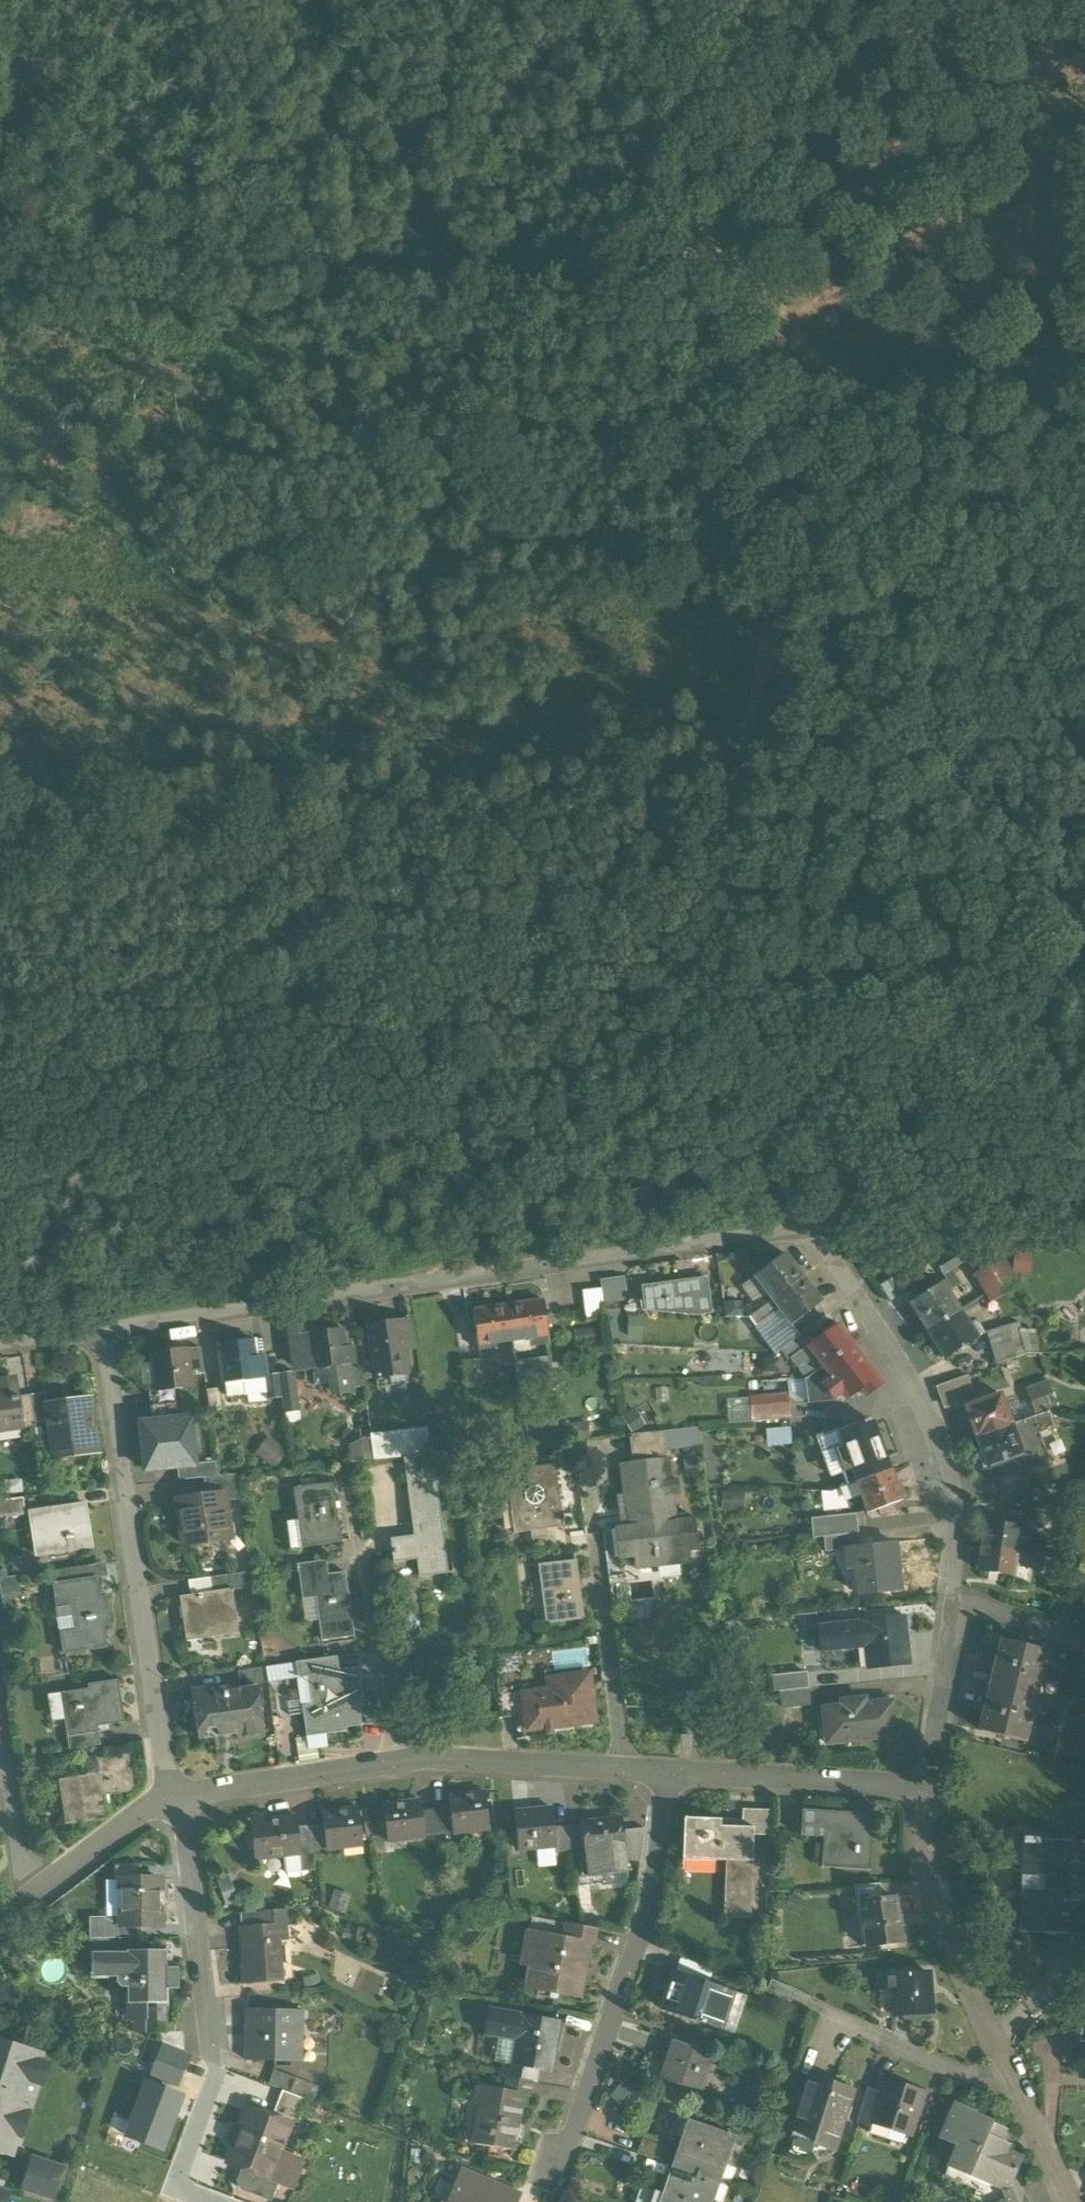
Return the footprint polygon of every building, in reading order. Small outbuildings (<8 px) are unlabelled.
[(957,1246),(933,1261),(942,1273),(965,1259),(957,1246)] [(783,1255),(754,1276),(766,1293),(772,1301),(802,1279),(783,1255)] [(1002,1255),(973,1273),(991,1302),(1020,1284),(1002,1255)] [(623,1278),(600,1281),(601,1290),(603,1305),(627,1302),(623,1278)] [(946,1278),(910,1302),(927,1330),(959,1310),(944,1287),(949,1283),(946,1278)] [(706,1279),(642,1289),(645,1312),(696,1317),(711,1315),(706,1279)] [(802,1279),(772,1301),(778,1309),(791,1326),(820,1304),(802,1279)] [(601,1290),(582,1293),(586,1321),(605,1319),(603,1305),(601,1290)] [(766,1293),(753,1303),(752,1301),(741,1309),(749,1319),(772,1301),(766,1293)] [(542,1301),(507,1306),(513,1341),(547,1336),(545,1326),(552,1325),(551,1317),(544,1318),(542,1301)] [(772,1301),(749,1319),(754,1327),(778,1309),(772,1301)] [(507,1306),(472,1311),(475,1327),(468,1328),(470,1337),(476,1336),(479,1351),(490,1349),(489,1344),(513,1341),(507,1306)] [(798,1336),(778,1309),(754,1327),(774,1354),(782,1348),(798,1336)] [(959,1310),(927,1330),(945,1358),(982,1334),(978,1329),(973,1333),(959,1310)] [(308,1322),(289,1324),(288,1327),(293,1367),(303,1366),(304,1372),(313,1370),(308,1335),(309,1335),(308,1322)] [(1018,1322),(986,1330),(997,1361),(1027,1351),(1021,1331),(1018,1322)] [(412,1323),(399,1325),(403,1351),(416,1349),(412,1323)] [(399,1324),(369,1328),(376,1378),(406,1374),(403,1351),(399,1325),(399,1324)] [(837,1325),(806,1347),(814,1357),(822,1368),(852,1346),(837,1325)] [(309,1335),(308,1335),(313,1370),(320,1369),(321,1375),(334,1373),(337,1373),(336,1367),(348,1366),(355,1365),(353,1348),(346,1349),(343,1331),(309,1335)] [(1041,1351),(1036,1331),(1021,1331),(1027,1351),(1041,1351)] [(806,1347),(798,1336),(782,1348),(791,1359),(806,1347)] [(254,1342),(219,1346),(224,1383),(244,1381),(264,1378),(267,1378),(266,1376),(264,1358),(256,1359),(254,1342)] [(852,1346),(822,1368),(837,1389),(867,1367),(867,1366),(852,1346)] [(806,1347),(791,1359),(798,1369),(814,1357),(806,1347)] [(200,1349),(187,1350),(190,1376),(204,1375),(200,1349)] [(187,1350),(152,1354),(156,1392),(174,1390),(192,1388),(190,1376),(187,1350)] [(550,1359),(516,1363),(518,1378),(552,1374),(550,1359)] [(482,1360),(463,1363),(467,1387),(486,1384),(482,1360)] [(348,1366),(336,1367),(337,1373),(334,1373),(335,1378),(330,1384),(332,1392),(334,1394),(352,1392),(348,1366)] [(822,1368),(805,1380),(804,1380),(807,1404),(836,1401),(834,1398),(840,1392),(846,1399),(855,1392),(856,1394),(860,1390),(865,1397),(880,1384),(867,1367),(837,1389),(822,1368)] [(294,1373),(279,1375),(282,1399),(284,1414),(300,1412),(294,1373)] [(970,1374),(940,1384),(948,1407),(978,1397),(970,1374)] [(279,1375),(266,1376),(267,1378),(264,1378),(266,1393),(267,1401),(282,1399),(279,1375)] [(264,1378),(244,1381),(245,1395),(266,1393),(264,1378)] [(0,1382),(0,1426),(19,1423),(21,1423),(18,1398),(13,1399),(10,1380),(0,1382)] [(1048,1380),(1026,1389),(1035,1416),(1049,1411),(1058,1407),(1048,1380)] [(219,1389),(207,1391),(210,1415),(222,1413),(219,1389)] [(174,1390),(156,1392),(149,1393),(151,1422),(177,1419),(174,1390)] [(45,1394),(30,1396),(34,1424),(48,1423),(46,1407),(45,1394)] [(1000,1395),(965,1408),(966,1409),(966,1410),(963,1414),(966,1422),(970,1423),(971,1424),(976,1438),(1011,1425),(1000,1395)] [(30,1396),(18,1398),(21,1423),(19,1423),(20,1429),(35,1427),(34,1424),(30,1396)] [(787,1396),(749,1399),(751,1423),(790,1419),(787,1396)] [(46,1407),(48,1423),(54,1461),(99,1455),(91,1401),(46,1407)] [(1035,1416),(1011,1425),(1023,1456),(1022,1456),(1027,1469),(1049,1460),(1040,1434),(1055,1428),(1049,1411),(1035,1416)] [(151,1422),(140,1423),(145,1471),(177,1468),(195,1466),(195,1464),(190,1418),(177,1419),(151,1422)] [(873,1422),(838,1435),(842,1446),(856,1483),(890,1470),(873,1422)] [(1011,1425),(976,1438),(982,1452),(978,1454),(983,1469),(987,1467),(988,1469),(1022,1456),(1023,1456),(1011,1425)] [(427,1430),(371,1436),(374,1461),(431,1455),(427,1430)] [(663,1432),(629,1435),(633,1463),(667,1459),(663,1432)] [(838,1435),(829,1438),(833,1449),(842,1446),(838,1435)] [(276,1468),(289,1453),(270,1436),(256,1451),(276,1468)] [(842,1446),(833,1449),(846,1486),(855,1483),(856,1483),(842,1446)] [(431,1455),(404,1459),(414,1536),(390,1540),(393,1564),(416,1560),(419,1578),(448,1574),(433,1455),(431,1455)] [(633,1463),(622,1464),(630,1526),(615,1528),(619,1560),(654,1555),(654,1558),(658,1557),(658,1555),(698,1550),(697,1537),(700,1537),(699,1525),(696,1526),(695,1518),(674,1521),(671,1494),(679,1493),(678,1480),(669,1481),(667,1459),(633,1463)] [(216,1462),(195,1464),(195,1466),(177,1468),(179,1481),(204,1478),(218,1477),(216,1462)] [(353,1463),(338,1465),(341,1489),(356,1487),(353,1463)] [(525,1469),(505,1471),(513,1534),(563,1528),(555,1465),(536,1468),(535,1464),(525,1465),(525,1469)] [(856,1483),(855,1483),(860,1496),(867,1514),(902,1501),(901,1500),(904,1494),(901,1486),(896,1484),(890,1470),(856,1483)] [(218,1477),(204,1478),(207,1497),(224,1495),(225,1502),(242,1499),(239,1475),(218,1477)] [(333,1483),(293,1489),(302,1549),(341,1543),(333,1483)] [(846,1486),(839,1489),(844,1502),(860,1496),(855,1483),(846,1486)] [(207,1497),(178,1501),(184,1545),(230,1538),(225,1502),(224,1495),(207,1497)] [(0,1502),(0,1519),(25,1515),(23,1499),(0,1502)] [(85,1505),(29,1513),(30,1514),(32,1514),(34,1534),(33,1534),(36,1557),(92,1548),(85,1505)] [(856,1514),(810,1520),(812,1539),(823,1538),(858,1534),(856,1514)] [(1021,1525),(984,1520),(981,1545),(1017,1550),(1019,1539),(1021,1525)] [(858,1534),(823,1538),(825,1552),(845,1550),(845,1549),(860,1547),(858,1534)] [(1047,1543),(1019,1539),(1017,1550),(1045,1555),(1047,1543)] [(860,1547),(845,1549),(845,1550),(847,1570),(855,1569),(858,1596),(901,1591),(898,1569),(896,1569),(893,1543),(860,1547)] [(1017,1550),(981,1545),(977,1570),(1014,1575),(1017,1550)] [(326,1561),(298,1565),(300,1580),(328,1576),(328,1575),(326,1561)] [(576,1561),(538,1565),(543,1605),(548,1605),(551,1624),(584,1619),(576,1561)] [(1081,1564),(1071,1587),(1084,1593),(1084,1566),(1081,1564)] [(87,1567),(57,1571),(59,1584),(90,1580),(87,1567)] [(252,1572),(209,1578),(211,1592),(232,1589),(232,1590),(254,1587),(252,1572)] [(345,1573),(328,1575),(328,1576),(300,1580),(303,1600),(322,1597),(325,1620),(319,1621),(322,1641),(354,1637),(345,1573)] [(209,1578),(189,1581),(191,1595),(211,1592),(209,1578)] [(59,1584),(54,1585),(57,1608),(75,1605),(78,1628),(60,1631),(64,1654),(106,1648),(103,1627),(110,1626),(106,1598),(99,1599),(96,1579),(90,1580),(59,1584)] [(191,1595),(180,1597),(186,1642),(238,1634),(232,1590),(232,1589),(211,1592),(191,1595)] [(864,1623),(817,1628),(820,1651),(871,1646),(873,1669),(909,1665),(906,1640),(905,1640),(903,1619),(904,1619),(904,1617),(864,1621),(864,1623)] [(1045,1650),(999,1639),(987,1684),(1033,1696),(1045,1650)] [(588,1648),(553,1652),(555,1671),(591,1666),(588,1648)] [(337,1657),(296,1663),(298,1678),(299,1678),(299,1676),(339,1670),(337,1657)] [(266,1668),(238,1672),(240,1687),(268,1683),(266,1668)] [(339,1670),(299,1676),(299,1678),(303,1701),(288,1703),(290,1716),(303,1714),(306,1732),(333,1728),(334,1733),(346,1731),(346,1728),(362,1726),(358,1701),(363,1700),(359,1668),(339,1670)] [(89,1690),(61,1694),(65,1726),(67,1737),(98,1733),(97,1727),(124,1723),(118,1681),(88,1686),(89,1690)] [(587,1683),(520,1692),(523,1716),(527,1715),(529,1732),(546,1730),(547,1735),(553,1734),(552,1729),(597,1724),(594,1700),(590,1700),(587,1683)] [(1033,1696),(987,1684),(976,1729),(1022,1741),(1033,1696)] [(256,1688),(226,1693),(225,1687),(193,1692),(199,1739),(237,1733),(238,1740),(263,1737),(256,1688)] [(483,1688),(466,1690),(470,1719),(471,1719),(471,1718),(485,1716),(485,1717),(486,1717),(483,1688)] [(807,1690),(780,1693),(782,1708),(809,1705),(807,1690)] [(520,1692),(496,1695),(499,1719),(515,1717),(518,1740),(526,1739),(525,1733),(529,1732),(527,1715),(523,1716),(520,1692)] [(61,1694),(49,1696),(54,1727),(65,1726),(61,1694)] [(840,1707),(822,1709),(825,1738),(843,1735),(844,1743),(897,1737),(893,1701),(857,1705),(856,1699),(840,1701),(840,1707)] [(98,1733),(67,1737),(69,1750),(101,1746),(98,1733)] [(129,1754),(97,1759),(97,1760),(85,1761),(87,1776),(63,1780),(70,1825),(107,1819),(104,1796),(135,1791),(129,1754)] [(485,1793),(449,1798),(450,1809),(453,1833),(454,1834),(473,1832),(472,1827),(489,1825),(485,1793)] [(421,1801),(384,1806),(388,1837),(405,1836),(405,1840),(425,1838),(422,1813),(421,1801)] [(359,1809),(322,1814),(324,1825),(327,1849),(346,1847),(345,1842),(363,1840),(359,1809)] [(450,1809),(436,1811),(439,1835),(453,1833),(450,1809)] [(553,1809),(515,1813),(518,1850),(537,1848),(537,1845),(554,1843),(557,1843),(555,1828),(553,1809)] [(720,1821),(682,1820),(681,1862),(723,1863),(722,1921),(749,1921),(751,1837),(770,1837),(770,1810),(742,1810),(741,1828),(720,1828),(720,1821)] [(436,1811),(422,1813),(425,1836),(439,1835),(436,1811)] [(875,1816),(802,1812),(801,1836),(834,1838),(832,1869),(868,1871),(870,1840),(874,1840),(875,1816)] [(297,1817),(251,1822),(256,1860),(285,1856),(284,1851),(299,1849),(300,1854),(301,1854),(301,1852),(298,1828),(297,1817)] [(622,1819),(582,1824),(582,1825),(585,1849),(585,1854),(586,1854),(624,1850),(625,1849),(622,1819)] [(324,1825),(311,1826),(314,1851),(327,1849),(324,1825)] [(582,1825),(568,1827),(571,1851),(585,1849),(582,1825)] [(311,1826),(298,1828),(301,1852),(307,1851),(308,1855),(314,1854),(314,1851),(311,1826)] [(568,1827),(555,1828),(557,1843),(554,1843),(555,1852),(571,1851),(568,1827)] [(1048,1842),(1049,1839),(1023,1838),(1022,1844),(1024,1844),(1021,1932),(1084,1935),(1084,1843),(1048,1842)] [(624,1850),(586,1854),(589,1877),(627,1873),(624,1850)] [(141,1866),(114,1866),(114,1881),(121,1881),(121,1880),(141,1880),(141,1879),(141,1866)] [(141,1879),(141,1880),(121,1880),(121,1881),(122,1918),(122,1926),(141,1926),(161,1925),(160,1903),(159,1903),(159,1880),(160,1880),(160,1879),(141,1879)] [(880,1884),(853,1886),(854,1903),(860,1903),(860,1901),(881,1899),(880,1884)] [(881,1899),(860,1901),(860,1903),(864,1945),(901,1942),(897,1898),(881,1899)] [(286,1910),(242,1914),(243,1929),(246,1929),(246,1928),(280,1925),(280,1926),(287,1926),(286,1910)] [(122,1918),(91,1919),(91,1938),(91,1939),(120,1939),(141,1939),(141,1926),(122,1926),(122,1918)] [(597,1930),(568,1924),(566,1938),(588,1942),(588,1944),(595,1945),(597,1930)] [(280,1925),(246,1928),(246,1929),(249,1966),(243,1966),(245,1984),(284,1981),(280,1926),(280,1925)] [(566,1938),(528,1931),(524,1953),(538,1955),(532,1990),(581,1999),(584,1979),(582,1978),(588,1944),(588,1942),(566,1938)] [(120,1953),(120,1939),(91,1939),(92,1953),(120,1953)] [(167,1951),(127,1952),(127,1953),(120,1953),(92,1953),(92,1978),(127,1977),(128,2004),(166,2004),(167,2004),(167,1990),(179,1990),(178,1969),(167,1969),(167,1951)] [(737,1980),(715,1970),(711,1984),(733,1991),(737,1980)] [(929,1971),(885,1974),(887,2016),(932,2013),(929,1971)] [(711,1984),(677,1973),(664,2012),(721,2030),(733,1991),(711,1984)] [(166,2018),(166,2004),(148,2004),(148,2033),(175,2032),(174,2031),(174,2019),(174,2018),(166,2018)] [(303,2011),(248,2010),(247,2060),(294,2062),(295,2034),(303,2034),(303,2011)] [(560,2022),(489,2010),(485,2034),(518,2039),(513,2066),(537,2070),(552,2072),(556,2050),(555,2050),(560,2022)] [(713,2054),(675,2041),(663,2077),(701,2090),(713,2054)] [(0,2042),(0,2152),(13,2156),(17,2143),(19,2144),(38,2084),(42,2085),(49,2065),(41,2062),(43,2055),(0,2042)] [(190,2054),(164,2044),(152,2077),(178,2086),(190,2054)] [(513,2066),(506,2065),(504,2078),(532,2082),(535,2083),(537,2070),(513,2066)] [(297,2080),(275,2071),(269,2085),(283,2091),(292,2094),(297,2080)] [(852,2091),(809,2077),(792,2131),(815,2139),(814,2145),(833,2151),(852,2091)] [(532,2082),(508,2078),(505,2092),(523,2095),(523,2096),(529,2097),(532,2082)] [(627,2104),(636,2086),(622,2080),(613,2097),(627,2104)] [(925,2093),(885,2081),(881,2093),(870,2128),(873,2129),(876,2122),(912,2133),(925,2093)] [(125,2138),(163,2153),(184,2098),(145,2083),(125,2138)] [(881,2093),(867,2088),(856,2124),(870,2128),(881,2093)] [(505,2092),(486,2089),(483,2104),(480,2104),(473,2144),(513,2150),(517,2126),(518,2126),(523,2096),(523,2095),(505,2092)] [(292,2094),(283,2091),(274,2113),(299,2122),(307,2100),(292,2094)] [(973,2114),(975,2111),(955,2102),(939,2139),(955,2146),(946,2168),(950,2170),(953,2162),(966,2168),(963,2175),(988,2186),(992,2178),(1000,2182),(997,2187),(1002,2199),(1003,2201),(1006,2201),(1021,2195),(1015,2180),(1012,2179),(1020,2160),(1003,2152),(1006,2145),(1000,2142),(1005,2130),(991,2124),(992,2121),(973,2114)] [(291,2124),(250,2109),(242,2129),(240,2129),(238,2130),(233,2143),(234,2146),(236,2147),(229,2164),(244,2169),(239,2182),(242,2189),(249,2192),(256,2189),(261,2176),(270,2179),(280,2153),(291,2124)] [(734,2138),(679,2119),(671,2141),(682,2145),(675,2168),(719,2183),(734,2138)] [(300,2161),(280,2153),(270,2179),(291,2187),(300,2161)] [(62,2169),(33,2160),(23,2189),(52,2198),(62,2169)] [(675,2168),(667,2192),(655,2188),(651,2201),(713,2201),(719,2183),(675,2168)] [(449,2201),(517,2201),(519,2197),(461,2173),(449,2201)]
